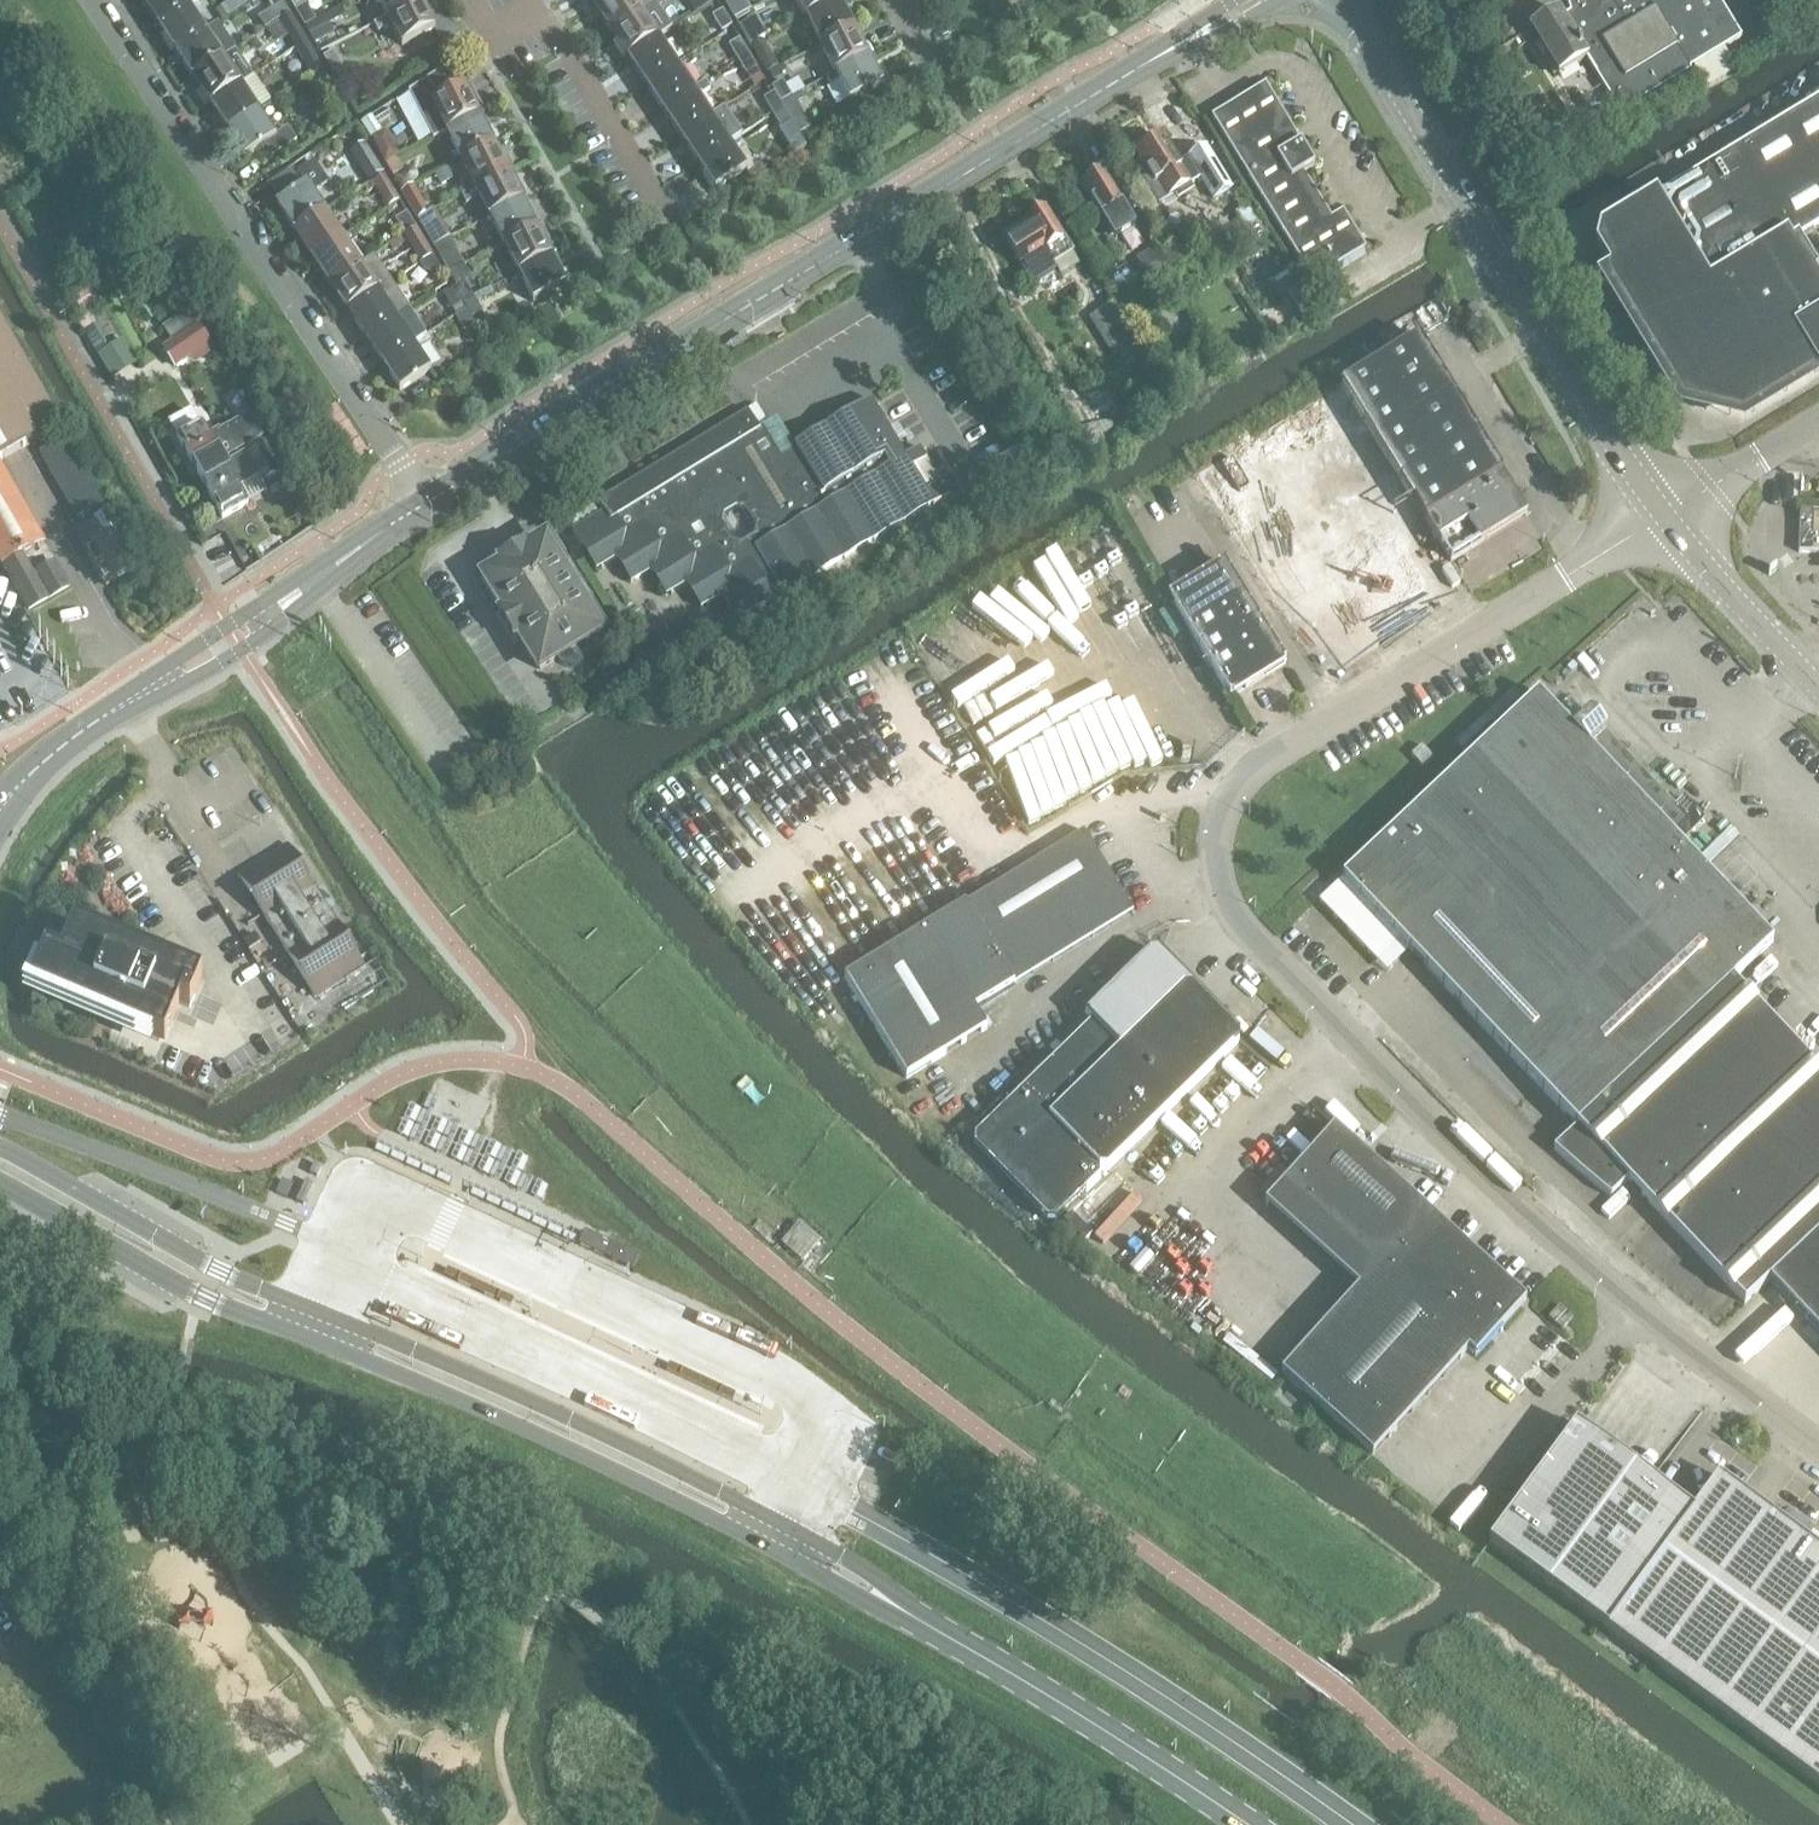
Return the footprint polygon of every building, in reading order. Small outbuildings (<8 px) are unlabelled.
[(185,0),(141,0),(158,26),(189,6),(185,0)] [(232,0),(238,10),(249,3),(247,0),(232,0)] [(273,11),(284,4),(282,0),(267,0),(273,11)] [(420,1),(419,0),(378,0),(387,18),(420,1)] [(592,5),(610,32),(641,12),(633,0),(600,0),(592,5)] [(695,12),(714,0),(687,0),(695,12)] [(725,2),(735,19),(746,13),(738,0),(729,0),(725,2)] [(838,1),(837,0),(796,0),(805,18),(838,1)] [(1569,13),(1563,19),(1588,59),(1586,60),(1618,114),(1741,38),(1718,0),(1566,0),(1569,13)] [(378,33),(392,26),(402,47),(435,30),(420,1),(387,18),(374,25),(378,33)] [(838,1),(805,18),(820,46),(852,29),(838,1)] [(307,5),(296,11),(305,27),(316,20),(307,5)] [(176,52),(207,32),(189,6),(158,26),(176,52)] [(732,27),(723,11),(713,17),(722,33),(732,27)] [(659,38),(641,12),(610,32),(628,58),(659,38)] [(1588,59),(1563,19),(1558,12),(1529,29),(1558,77),(1586,60),(1588,59)] [(290,14),(279,21),(288,37),(300,30),(290,14)] [(335,34),(325,16),(316,21),(305,27),(314,45),(335,34)] [(756,23),(755,24),(743,31),(750,43),(764,36),(756,23)] [(834,74),(867,57),(852,29),(820,46),(834,74)] [(193,79),(224,59),(224,58),(207,32),(176,52),(193,79)] [(676,64),(659,38),(628,58),(646,85),(676,64)] [(748,54),(739,39),(728,45),(737,60),(748,54)] [(778,68),(764,40),(752,46),(751,47),(766,75),(768,74),(778,68)] [(323,70),(309,46),(297,53),(311,77),(323,70)] [(334,51),(323,57),(334,74),(344,67),(334,51)] [(747,75),(757,68),(748,54),(737,60),(747,75)] [(211,105),(242,85),(243,83),(247,80),(249,73),(247,67),(243,60),(237,56),(230,56),(224,58),(224,59),(193,79),(211,105)] [(882,86),(867,57),(834,74),(849,103),(882,86)] [(676,64),(646,85),(663,111),(694,91),(676,64)] [(447,133),(479,117),(484,114),(475,96),(470,99),(464,88),(452,94),(441,72),(409,93),(433,141),(447,133)] [(707,82),(694,91),(663,111),(681,137),(711,117),(711,116),(700,101),(714,92),(707,82)] [(783,82),(775,86),(772,88),(775,93),(781,103),(792,97),(783,82)] [(228,132),(259,111),(242,85),(211,105),(228,132)] [(1310,280),(1312,283),(1365,251),(1343,213),(1331,220),(1303,174),(1315,167),(1264,85),(1211,118),(1301,265),(1293,270),(1301,285),(1310,280)] [(784,108),(781,103),(775,93),(764,100),(773,114),(784,108)] [(801,113),(792,97),(781,103),(784,108),(790,119),(801,113)] [(1687,398),(1740,411),(1818,363),(1818,293),(1810,278),(1818,273),(1797,240),(1818,227),(1818,101),(1659,198),(1656,194),(1618,217),(1614,232),(1599,228),(1595,246),(1610,250),(1606,265),(1687,398)] [(711,116),(711,117),(681,137),(698,164),(729,143),(729,144),(742,134),(724,108),(711,116)] [(792,122),(790,119),(784,108),(773,114),(781,129),(792,122)] [(246,159),(264,147),(272,159),(297,142),(288,129),(276,137),(259,111),(228,132),(246,159)] [(382,132),(372,116),(361,123),(371,139),(382,132)] [(479,117),(447,133),(461,162),(493,145),(479,117)] [(386,132),(373,139),(385,163),(398,157),(386,132)] [(1140,150),(1136,152),(1152,176),(1145,181),(1159,205),(1200,180),(1213,201),(1231,190),(1206,148),(1177,165),(1160,137),(1149,144),(1146,143),(1141,146),(1140,150)] [(747,170),(729,144),(729,143),(698,164),(716,191),(747,170)] [(475,190),(508,173),(493,145),(461,162),(475,190)] [(368,183),(380,176),(371,160),(359,167),(368,183)] [(404,172),(397,160),(386,165),(394,177),(404,172)] [(300,173),(307,185),(278,205),(296,232),(326,212),(313,193),(329,183),(316,163),(300,173)] [(448,168),(435,176),(441,187),(455,180),(448,168)] [(1110,235),(1114,241),(1136,228),(1102,172),(1081,185),(1110,235)] [(490,218),(522,202),(527,199),(518,182),(513,184),(508,173),(475,190),(490,218)] [(430,213),(414,186),(402,193),(418,220),(430,213)] [(399,202),(391,187),(379,194),(388,209),(399,202)] [(416,229),(399,202),(388,209),(404,236),(416,229)] [(537,230),(522,202),(490,218),(504,246),(537,230)] [(1003,236),(1031,283),(1039,284),(1053,276),(1055,268),(1053,265),(1072,253),(1064,241),(1065,240),(1044,208),(1023,221),(1025,222),(1003,236)] [(343,238),(326,212),(296,232),(313,258),(343,238)] [(428,236),(434,247),(449,238),(443,228),(428,236)] [(432,256),(416,229),(404,236),(421,263),(432,256)] [(551,258),(537,230),(504,246),(519,275),(551,258)] [(331,285),(374,256),(374,255),(360,264),(348,246),(357,240),(352,233),(343,238),(313,258),(331,285)] [(1136,261),(1151,287),(1172,274),(1157,248),(1136,261)] [(443,263),(450,274),(465,266),(458,254),(443,263)] [(348,311),(378,291),(392,282),(374,256),(331,285),(348,311)] [(566,287),(551,258),(519,275),(533,303),(566,287)] [(1289,271),(1273,281),(1284,298),(1294,314),(1297,321),(1314,310),(1299,288),(1289,271)] [(86,280),(68,290),(82,313),(99,303),(86,280)] [(378,291),(348,311),(365,337),(396,317),(395,317),(409,308),(392,282),(378,291)] [(453,288),(462,304),(473,297),(464,282),(453,288)] [(466,310),(462,304),(453,288),(443,294),(456,316),(466,310)] [(482,312),(473,297),(462,304),(466,310),(471,318),(482,312)] [(1132,378),(1151,366),(1152,366),(1113,303),(1089,318),(1113,356),(1117,354),(1132,378)] [(1476,305),(1467,309),(1472,318),(1481,313),(1476,305)] [(114,377),(141,361),(110,309),(83,324),(114,377)] [(471,318),(466,310),(456,316),(455,316),(465,331),(475,326),(471,318)] [(383,364),(413,344),(413,343),(396,317),(365,337),(383,364)] [(61,426),(0,319),(0,461),(61,426)] [(197,325),(164,347),(177,367),(190,357),(196,366),(216,353),(197,325)] [(413,343),(413,344),(383,364),(401,391),(431,371),(419,352),(431,343),(426,335),(413,343)] [(1419,338),(1343,385),(1413,503),(1451,563),(1527,516),(1502,475),(1419,339),(1419,338)] [(1337,377),(1191,466),(1217,509),(1363,421),(1337,377)] [(721,598),(736,623),(783,595),(784,598),(950,497),(942,483),(927,493),(913,468),(927,460),(920,449),(905,457),(871,401),(853,412),(854,414),(782,457),(764,428),(760,431),(747,411),(598,501),(604,512),(572,531),(597,572),(616,560),(632,585),(651,573),(666,597),(686,586),(702,610),(721,598)] [(203,423),(200,425),(192,411),(171,423),(179,437),(178,438),(201,478),(226,464),(224,461),(211,438),(203,423)] [(253,415),(211,438),(224,461),(245,450),(259,442),(266,438),(253,415)] [(68,439),(41,455),(77,519),(105,502),(68,439)] [(271,494),(285,486),(259,442),(245,450),(246,452),(264,482),(271,494)] [(223,518),(248,504),(242,494),(264,482),(246,452),(226,464),(201,478),(223,518)] [(3,565),(22,555),(45,542),(0,465),(0,559),(3,565)] [(1380,510),(1260,582),(1310,664),(1430,593),(1380,510)] [(1114,512),(912,634),(933,668),(1135,546),(1114,512)] [(1812,512),(1800,512),(1798,553),(1818,553),(1818,512),(1812,512)] [(94,525),(77,536),(107,586),(134,570),(113,535),(104,541),(94,525)] [(229,534),(193,550),(208,584),(244,569),(229,534)] [(525,546),(505,558),(498,562),(502,567),(484,578),(504,611),(499,614),(515,640),(520,637),(540,670),(557,660),(560,663),(563,666),(568,667),(572,668),(576,667),(584,663),(586,659),(588,655),(588,650),(588,646),(586,642),(603,632),(582,599),(585,598),(568,571),(566,572),(546,540),(528,550),(525,546)] [(22,555),(3,565),(29,610),(71,587),(56,561),(32,574),(22,555)] [(1230,698),(1271,674),(1286,665),(1224,564),(1169,598),(1230,698)] [(1166,598),(1069,656),(1114,731),(1211,672),(1166,598)] [(1343,880),(1320,902),(1370,956),(1394,933),(1478,1022),(1578,1128),(1732,981),(1772,943),(1698,865),(1681,845),(1674,837),(1674,836),(1689,836),(1690,807),(1675,807),(1674,806),(1612,740),(1598,739),(1598,726),(1589,715),(1572,731),(1538,694),(1499,731),(1342,879),(1343,880)] [(1001,697),(963,720),(1031,832),(1068,809),(1001,697)] [(1422,746),(1411,756),(1423,769),(1434,760),(1422,746)] [(1014,985),(1133,913),(1083,832),(965,905),(844,979),(906,1079),(986,1029),(975,1010),(1014,985)] [(240,877),(315,997),(364,967),(289,847),(240,877)] [(1554,1151),(1611,1198),(1628,1181),(1744,1306),(1769,1282),(1818,1236),(1818,958),(1790,927),(1732,981),(1578,1128),(1572,1134),(1554,1151)] [(38,991),(159,1041),(175,1003),(190,1009),(201,983),(171,971),(172,970),(161,965),(160,966),(76,931),(64,961),(53,956),(38,991)] [(976,1138),(976,1147),(1048,1221),(1057,1221),(1101,1179),(1100,1171),(1108,1172),(1239,1044),(1238,1035),(1158,953),(1150,953),(1084,1017),(1091,1023),(991,1122),(976,1138)] [(1281,1375),(1373,1458),(1468,1352),(1476,1358),(1526,1303),(1334,1129),(1266,1205),(1359,1289),(1281,1375)] [(585,1232),(579,1245),(579,1246),(633,1271),(639,1257),(614,1245),(585,1232)] [(1769,1282),(1771,1284),(1818,1335),(1818,1236),(1769,1282)] [(1562,1332),(1572,1320),(1558,1308),(1548,1319),(1562,1332)] [(1579,1429),(1576,1427),(1541,1475),(1536,1472),(1532,1478),(1536,1481),(1490,1544),(1612,1634),(1818,1786),(1818,1552),(1719,1478),(1693,1513),(1579,1429)]
